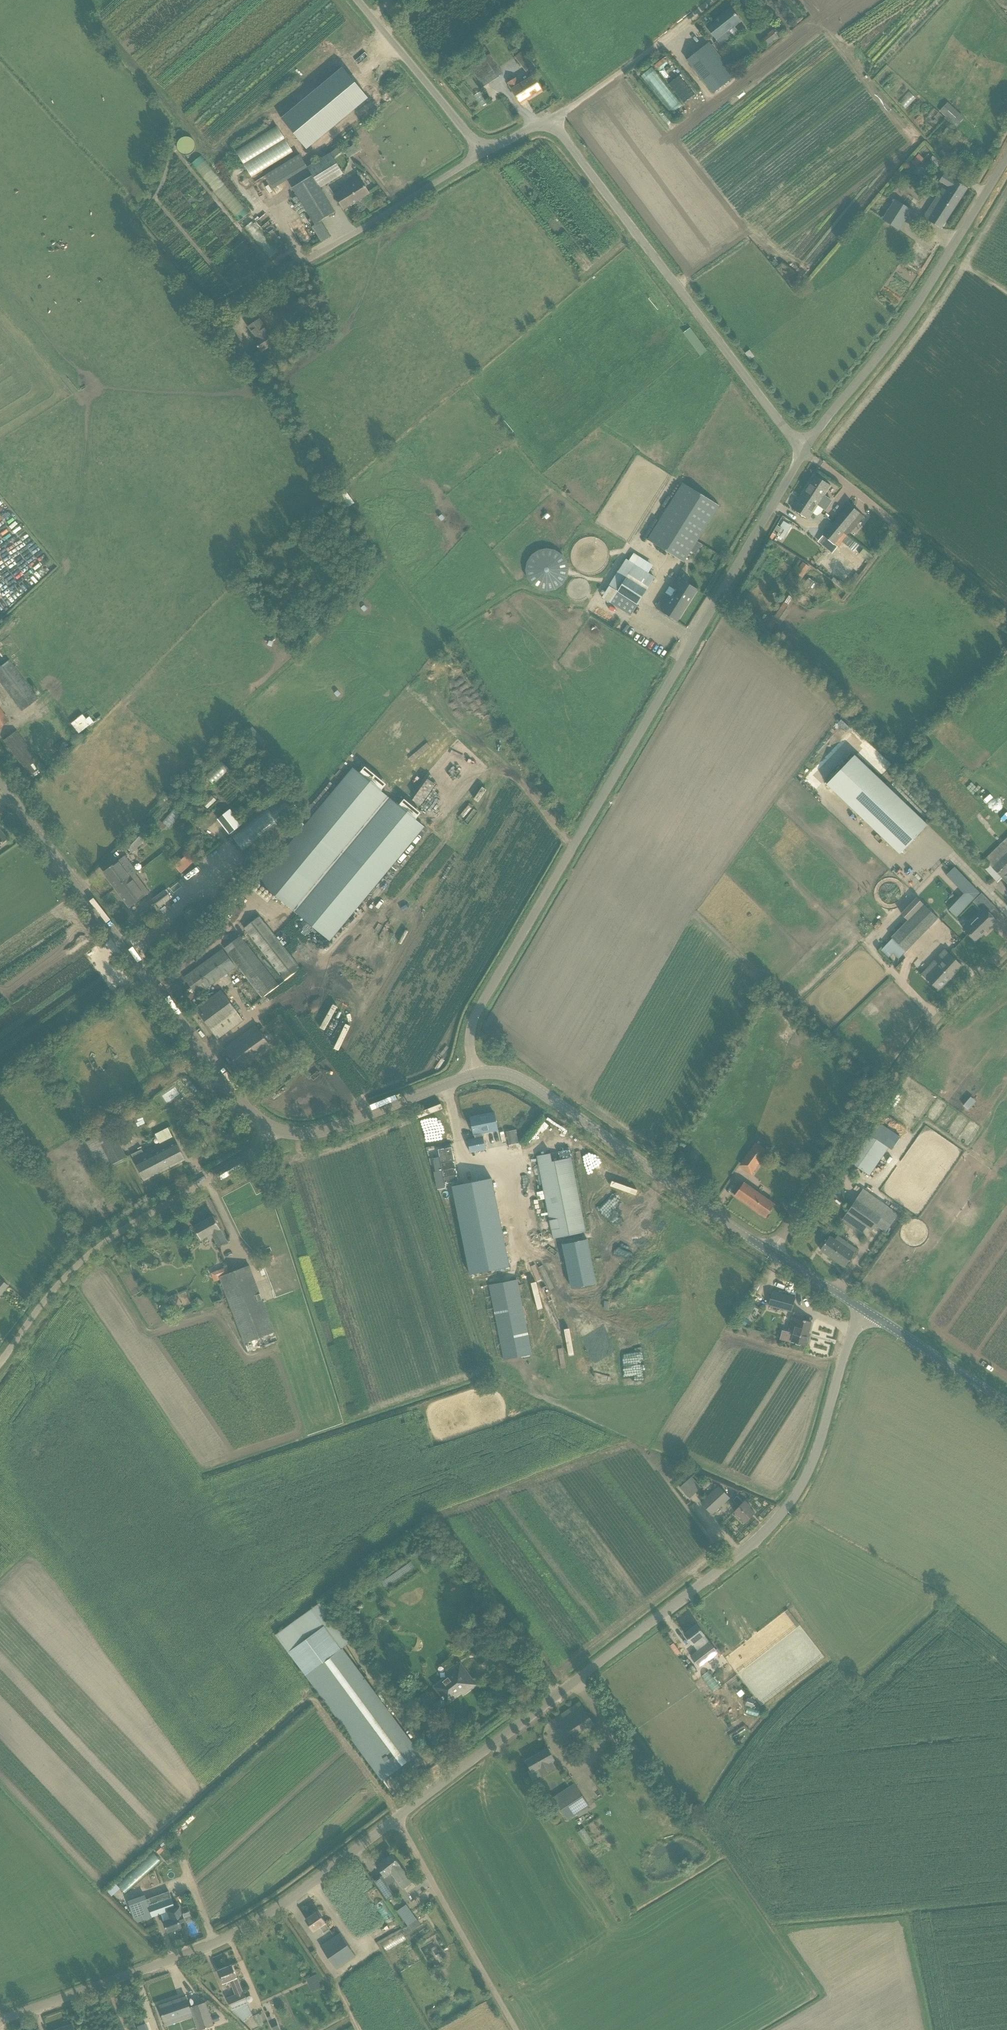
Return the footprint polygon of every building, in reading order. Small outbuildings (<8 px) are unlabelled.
[(707,27),(713,35),(721,45),(729,38),(726,33),(741,22),(730,8),(707,27)] [(343,30),(281,81),(306,112),(368,61),(343,30)] [(773,30),(768,34),(768,35),(774,42),(779,38),(773,30)] [(687,60),(693,68),(713,93),(735,76),(715,51),(709,43),(687,60)] [(485,47),(469,58),(473,65),(470,67),(483,87),(503,75),(498,66),(490,54),(489,54),(487,50),(485,47)] [(656,66),(667,58),(661,51),(651,58),(656,66)] [(527,74),(534,69),(521,52),(514,57),(527,74)] [(740,61),(735,66),(739,71),(744,66),(740,61)] [(670,107),(679,99),(646,62),(637,70),(670,107)] [(681,97),(692,87),(676,68),(665,78),(681,97)] [(512,89),(515,95),(520,104),(542,90),(537,81),(534,76),(520,84),(516,78),(508,83),(512,89)] [(470,89),(477,100),(484,96),(477,85),(470,89)] [(940,111),(951,122),(960,114),(948,103),(940,111)] [(233,142),(247,169),(305,139),(291,112),(233,142)] [(185,128),(174,135),(182,148),(193,141),(185,128)] [(344,151),(348,158),(362,149),(358,142),(344,151)] [(298,147),(253,173),(264,193),(273,188),(269,181),(306,160),(298,147)] [(246,206),(198,149),(187,158),(235,216),(246,206)] [(292,187),(299,198),(307,211),(315,224),(335,211),(332,207),(320,187),(342,173),(339,167),(330,152),(307,167),(312,175),(292,187)] [(919,155),(911,162),(916,167),(924,159),(919,155)] [(967,188),(959,183),(945,173),(940,181),(950,187),(942,198),(938,195),(923,217),(933,224),(941,229),(967,188)] [(369,193),(364,185),(361,180),(352,186),(349,182),(348,183),(349,185),(334,194),(339,201),(344,209),(369,193)] [(913,196),(906,205),(915,212),(921,203),(913,196)] [(895,199),(882,219),(900,230),(912,210),(895,199)] [(267,252),(276,244),(249,214),(240,222),(267,252)] [(305,314),(299,306),(294,297),(273,311),(279,319),(284,327),(305,314)] [(275,342),(265,328),(259,320),(250,326),(259,339),(255,342),(261,351),(275,342)] [(251,352),(243,343),(237,335),(233,338),(231,336),(225,341),(241,360),(251,352)] [(754,351),(749,354),(753,361),(758,358),(754,351)] [(801,494),(819,505),(831,486),(823,480),(814,475),(801,494)] [(647,539),(684,562),(719,506),(682,483),(647,539)] [(819,505),(801,494),(792,509),(800,514),(809,520),(813,513),(816,514),(821,513),(823,509),(818,505),(819,505)] [(848,535),(847,536),(848,536),(865,516),(850,503),(833,524),(848,535)] [(848,535),(833,524),(818,541),(832,553),(837,547),(838,547),(847,536),(848,535)] [(781,528),(777,535),(784,539),(788,532),(781,528)] [(527,562),(525,570),(527,578),(532,585),(539,590),(547,592),(555,590),(562,585),(567,578),(568,570),(567,561),(562,554),(555,550),(546,548),(538,550),(531,555),(527,562)] [(602,597),(622,610),(631,615),(654,578),(646,573),(625,560),(602,597)] [(809,567),(802,562),(794,573),(802,578),(809,567)] [(698,589),(676,576),(656,608),(677,621),(698,589)] [(819,585),(809,577),(801,588),(812,596),(819,585)] [(844,583),(840,580),(839,582),(834,577),(831,580),(840,587),(844,583)] [(771,619),(766,627),(772,630),(777,623),(781,625),(785,619),(777,614),(771,619)] [(9,636),(0,642),(11,656),(19,649),(9,636)] [(38,698),(9,659),(0,666),(0,683),(21,711),(38,698)] [(76,726),(99,708),(91,697),(67,716),(76,726)] [(4,724),(8,720),(0,709),(0,727),(4,724)] [(251,727),(247,731),(259,745),(263,742),(251,727)] [(30,775),(38,769),(42,766),(16,731),(11,734),(3,740),(30,775)] [(220,755),(203,770),(210,778),(227,763),(220,755)] [(826,784),(900,854),(928,824),(855,755),(826,784)] [(441,761),(436,766),(448,776),(452,770),(441,761)] [(353,768),(259,882),(330,940),(424,826),(353,768)] [(418,777),(409,786),(430,805),(439,796),(418,777)] [(208,786),(200,796),(205,801),(214,792),(208,786)] [(173,810),(162,823),(169,828),(179,816),(173,810)] [(611,813),(606,818),(612,824),(617,819),(611,813)] [(143,823),(123,843),(132,853),(152,833),(143,823)] [(244,857),(224,833),(195,857),(201,864),(186,877),(200,894),(218,880),(217,879),(244,857)] [(984,868),(997,882),(1001,878),(1006,884),(1006,838),(985,860),(988,863),(984,868)] [(195,860),(188,853),(174,866),(181,873),(195,860)] [(253,864),(259,858),(253,853),(247,861),(253,864)] [(103,872),(116,888),(132,876),(135,874),(137,872),(130,863),(125,855),(118,861),(103,872)] [(955,867),(946,875),(955,884),(964,876),(955,867)] [(132,876),(116,888),(130,907),(138,901),(143,898),(147,895),(132,876)] [(158,908),(171,898),(165,890),(152,900),(158,908)] [(967,890),(948,910),(956,917),(974,898),(967,890)] [(982,894),(973,902),(980,909),(989,901),(982,894)] [(938,918),(923,904),(916,897),(901,914),(907,920),(884,944),(898,958),(938,918)] [(970,924),(964,930),(975,941),(986,931),(986,932),(997,921),(984,908),(969,923),(970,924)] [(284,980),(300,967),(259,915),(243,928),(284,980)] [(185,930),(180,935),(187,942),(192,936),(185,930)] [(261,998),(278,984),(240,935),(224,948),(239,968),(261,998)] [(192,972),(184,977),(197,995),(205,989),(235,967),(222,949),(192,972)] [(929,968),(923,975),(932,983),(939,990),(950,978),(962,966),(954,959),(945,950),(935,960),(936,961),(934,963),(929,968)] [(244,1020),(222,990),(196,1009),(218,1039),(244,1020)] [(271,1018),(284,1010),(278,1001),(265,1010),(271,1018)] [(270,1045),(264,1037),(256,1025),(224,1048),(238,1067),(270,1045)] [(332,1088),(340,1084),(322,1051),(315,1055),(332,1088)] [(195,1109),(189,1112),(193,1118),(199,1115),(195,1109)] [(445,1143),(435,1111),(415,1117),(427,1156),(436,1154),(434,1146),(445,1143)] [(468,1140),(470,1149),(470,1152),(485,1149),(482,1133),(497,1130),(496,1122),(494,1112),(493,1112),(494,1114),(481,1116),(481,1115),(471,1117),(475,1138),(468,1140)] [(166,1118),(152,1126),(158,1136),(172,1128),(166,1118)] [(517,1135),(515,1122),(504,1123),(506,1137),(517,1135)] [(880,1123),(870,1136),(884,1145),(888,1148),(893,1151),(902,1138),(880,1123)] [(126,1158),(113,1128),(86,1142),(100,1170),(126,1158)] [(869,1135),(851,1163),(865,1173),(869,1175),(883,1154),(879,1151),(884,1145),(870,1136),(869,1135)] [(133,1157),(140,1171),(144,1180),(185,1159),(181,1151),(174,1136),(160,1144),(156,1136),(143,1143),(141,1150),(132,1154),(133,1157)] [(767,1151),(755,1142),(741,1162),(746,1166),(743,1168),(750,1173),(767,1151)] [(553,1238),(586,1232),(571,1157),(552,1161),(551,1153),(537,1156),(553,1238)] [(895,1167),(900,1161),(890,1154),(885,1160),(895,1167)] [(441,1180),(454,1177),(449,1155),(428,1160),(431,1172),(439,1170),(441,1180)] [(632,1194),(640,1182),(605,1159),(597,1171),(588,1165),(581,1175),(585,1178),(581,1184),(584,1186),(589,1179),(598,1185),(587,1202),(603,1212),(611,1199),(612,1200),(604,1212),(615,1219),(632,1194)] [(258,1191),(270,1185),(267,1178),(255,1184),(258,1191)] [(452,1186),(469,1274),(510,1266),(492,1178),(459,1184),(452,1186)] [(766,1217),(775,1204),(744,1182),(735,1195),(766,1217)] [(863,1189),(847,1213),(867,1226),(871,1221),(875,1223),(882,1229),(885,1230),(897,1213),(871,1195),(863,1189)] [(602,1213),(596,1224),(608,1230),(614,1218),(602,1213)] [(212,1233),(220,1246),(227,1242),(220,1229),(221,1229),(213,1216),(194,1227),(201,1240),(212,1233)] [(845,1267),(854,1253),(857,1249),(837,1235),(834,1240),(829,1236),(820,1250),(845,1267)] [(271,1251),(262,1255),(264,1261),(274,1258),(271,1251)] [(613,1251),(525,1269),(533,1311),(621,1293),(613,1251)] [(219,1276),(223,1286),(244,1343),(274,1331),(253,1274),(249,1265),(219,1276)] [(503,1359),(530,1355),(532,1355),(517,1279),(515,1280),(489,1285),(503,1359)] [(791,1311),(795,1297),(773,1291),(769,1305),(791,1311)] [(749,1302),(744,1310),(749,1314),(755,1305),(749,1302)] [(599,1303),(587,1303),(587,1321),(599,1321),(599,1303)] [(783,1330),(780,1339),(792,1342),(792,1341),(808,1345),(810,1337),(808,1337),(812,1322),(805,1321),(805,1320),(804,1320),(803,1320),(797,1318),(792,1317),(789,1326),(795,1328),(793,1332),(783,1330)] [(343,1400),(346,1408),(356,1405),(353,1397),(343,1400)] [(687,1480),(685,1478),(682,1481),(684,1483),(680,1487),(689,1497),(701,1486),(692,1476),(687,1480)] [(719,1486),(700,1502),(712,1514),(730,1498),(719,1486)] [(734,1512),(738,1515),(746,1522),(755,1513),(750,1507),(751,1506),(745,1500),(743,1502),(737,1496),(733,1500),(740,1506),(734,1512)] [(431,1545),(429,1552),(437,1554),(438,1547),(431,1545)] [(275,1634),(305,1675),(314,1669),(383,1762),(380,1765),(384,1769),(386,1766),(391,1773),(418,1753),(341,1649),(351,1641),(334,1619),(321,1601),(275,1634)] [(684,1633),(690,1641),(693,1644),(699,1639),(704,1646),(691,1656),(700,1667),(718,1653),(702,1632),(696,1624),(684,1633)] [(438,1685),(443,1691),(450,1699),(464,1688),(466,1690),(472,1686),(473,1685),(473,1684),(473,1683),(473,1682),(467,1674),(460,1664),(447,1674),(449,1676),(438,1685)] [(704,1665),(697,1671),(711,1685),(717,1679),(704,1665)] [(741,1670),(715,1685),(718,1689),(744,1674),(741,1670)] [(749,1698),(746,1704),(753,1707),(755,1700),(749,1698)] [(552,1720),(568,1742),(595,1724),(585,1710),(579,1702),(552,1720)] [(554,1760),(554,1759),(555,1759),(548,1748),(526,1760),(530,1769),(532,1772),(538,1769),(540,1774),(545,1772),(555,1766),(552,1761),(554,1760)] [(568,1819),(589,1805),(578,1789),(557,1802),(568,1819)] [(581,1821),(575,1825),(582,1835),(589,1831),(581,1821)] [(149,1844),(116,1879),(124,1887),(158,1852),(149,1844)] [(159,1844),(155,1848),(159,1853),(163,1849),(159,1844)] [(373,1856),(376,1861),(394,1850),(391,1845),(373,1856)] [(412,1881),(392,1854),(377,1865),(384,1875),(381,1876),(374,1881),(386,1899),(393,1894),(387,1885),(394,1880),(392,1876),(394,1875),(404,1888),(412,1881)] [(161,1913),(164,1923),(168,1932),(182,1927),(180,1923),(185,1921),(183,1914),(182,1914),(180,1906),(175,1908),(169,1891),(129,1905),(134,1918),(151,1912),(152,1916),(161,1913)] [(384,1915),(391,1910),(379,1893),(371,1899),(384,1915)] [(421,1924),(416,1917),(413,1914),(406,1904),(397,1911),(408,1924),(402,1928),(407,1934),(421,1924)] [(329,1928),(323,1919),(318,1911),(306,1919),(311,1927),(313,1930),(319,1926),(323,1932),(329,1928)] [(399,1923),(377,1933),(382,1944),(404,1934),(399,1923)] [(334,1936),(321,1946),(337,1969),(356,1955),(340,1932),(334,1936)] [(217,1967),(233,1960),(230,1954),(214,1961),(217,1967)] [(243,2021),(251,2013),(232,1964),(218,1970),(222,1979),(223,1983),(230,1980),(236,1994),(227,1998),(229,2003),(231,2009),(243,2021)] [(308,1984),(319,1980),(314,1967),(303,1971),(308,1984)] [(192,2014),(189,2006),(186,1996),(185,1996),(186,1998),(161,2007),(160,2005),(159,2005),(163,2015),(166,2023),(192,2014)] [(200,2029),(214,2024),(206,2002),(192,2007),(200,2029)] [(270,2023),(273,2029),(280,2029),(275,2019),(270,2021),(270,2023)]
